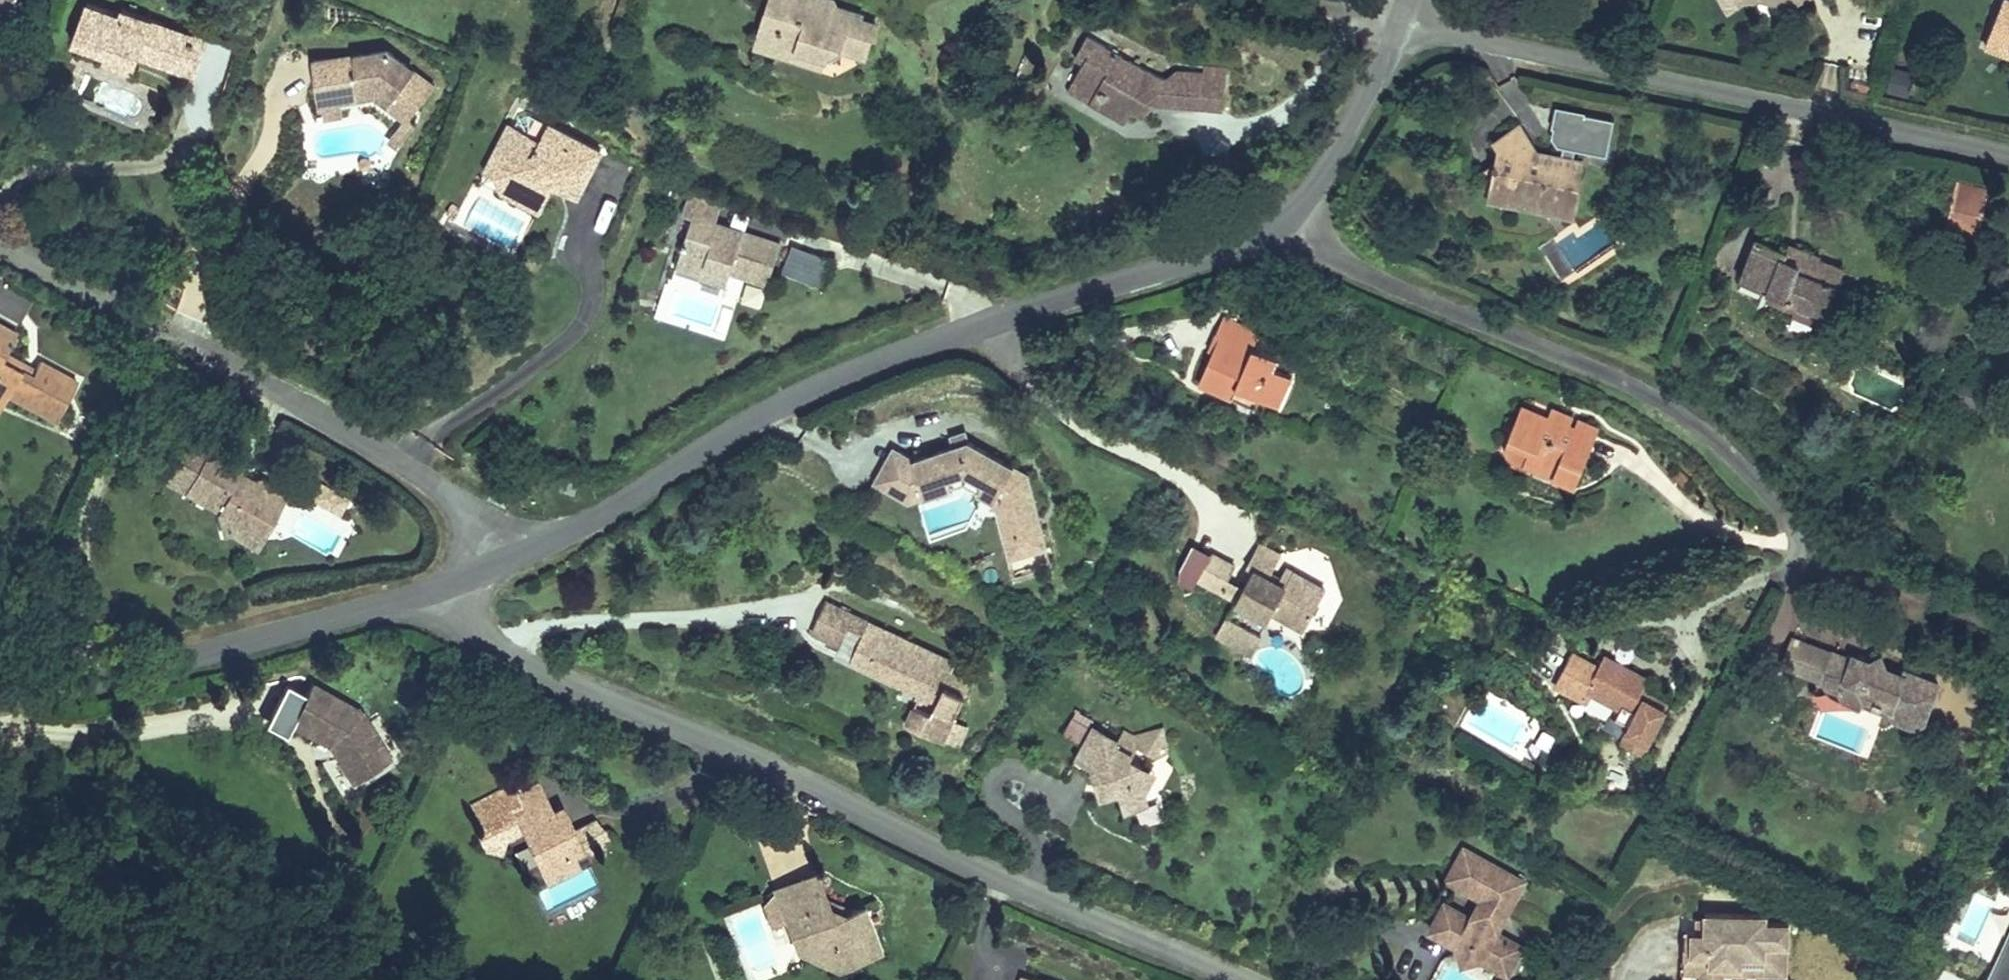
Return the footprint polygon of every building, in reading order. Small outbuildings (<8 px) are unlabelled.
[(3,19),(11,0),(0,0),(0,17),(3,19)] [(796,0),(757,0),(751,13),(769,21),(759,46),(789,59),(784,69),(802,77),(808,62),(817,56),(843,68),(856,32),(824,19),(812,27),(796,20),(802,2),(796,0)] [(1713,15),(1732,5),(1734,9),(1743,4),(1773,13),(1798,0),(1706,0),(1713,15)] [(2007,0),(1997,0),(1977,48),(2008,61),(2008,1),(2007,0)] [(819,7),(802,2),(796,20),(812,27),(824,19),(819,7)] [(769,21),(751,13),(736,49),(784,69),(789,59),(759,46),(769,21)] [(209,49),(122,21),(122,26),(89,16),(75,58),(104,68),(102,75),(123,82),(130,64),(146,69),(196,85),(209,49)] [(1149,74),(1074,34),(1064,53),(1072,58),(1061,79),(1083,91),(1078,100),(1114,119),(1121,107),(1133,112),(1141,97),(1155,102),(1155,101),(1184,112),(1206,120),(1219,84),(1197,76),(1196,82),(1167,71),(1163,80),(1149,74)] [(209,49),(196,85),(219,94),(231,57),(209,49)] [(381,54),(307,65),(313,103),(336,99),(337,106),(372,102),(394,118),(403,101),(416,107),(420,110),(431,86),(381,54)] [(130,64),(123,82),(140,88),(146,69),(130,64)] [(1907,95),(1914,70),(1891,64),(1884,89),(1907,95)] [(336,99),(313,103),(316,124),(339,121),(337,106),(336,99)] [(407,127),(416,107),(403,101),(394,118),(400,121),(390,141),(404,148),(413,130),(407,127)] [(1523,158),(1493,172),(1499,186),(1492,189),(1501,207),(1518,199),(1526,215),(1538,210),(1545,225),(1570,214),(1563,200),(1573,168),(1569,167),(1571,157),(1603,166),(1612,130),(1582,122),(1577,140),(1551,133),(1546,150),(1559,154),(1557,163),(1536,158),(1526,164),(1523,158)] [(541,151),(508,136),(490,173),(513,185),(519,212),(544,225),(559,194),(579,204),(600,161),(548,135),(541,151)] [(1493,150),(1501,168),(1523,158),(1526,164),(1536,158),(1526,135),(1493,150)] [(513,185),(490,173),(483,192),(519,212),(513,185)] [(1948,196),(1940,213),(1956,220),(1952,228),(1971,236),(1982,212),(1948,196)] [(717,228),(724,212),(689,198),(680,219),(691,223),(672,266),(701,278),(706,265),(729,273),(767,288),(781,252),(717,228)] [(1956,220),(1940,213),(1931,234),(1965,248),(1971,236),(1952,228),(1956,220)] [(791,243),(780,270),(823,288),(834,260),(791,243)] [(1754,246),(1732,291),(1774,309),(1783,306),(1818,322),(1831,298),(1821,294),(1828,279),(1814,272),(1813,266),(1786,255),(1779,259),(1754,246)] [(729,273),(706,265),(701,278),(699,282),(721,291),(729,273)] [(11,329),(0,323),(0,351),(11,329)] [(1214,341),(1187,402),(1220,416),(1226,402),(1253,414),(1270,422),(1281,396),(1265,389),(1269,379),(1241,366),(1246,354),(1214,341)] [(3,392),(51,417),(70,380),(31,360),(28,365),(0,351),(0,397),(3,392)] [(1226,402),(1220,416),(1247,428),(1253,414),(1226,402)] [(1511,480),(1516,472),(1544,483),(1551,468),(1572,478),(1583,449),(1584,445),(1582,440),(1578,435),(1575,434),(1570,435),(1565,438),(1563,442),(1557,440),(1563,427),(1539,416),(1534,427),(1509,415),(1490,458),(1489,463),(1492,467),(1493,471),(1497,474),(1503,477),(1511,480)] [(221,517),(226,532),(275,521),(262,481),(252,486),(241,480),(246,470),(182,439),(159,486),(221,517)] [(935,453),(957,448),(954,439),(932,444),(935,453)] [(891,458),(873,492),(899,507),(913,501),(911,492),(938,486),(937,481),(957,475),(970,482),(972,478),(1002,496),(1001,506),(986,509),(1000,564),(1034,556),(1017,485),(957,448),(903,463),(891,458)] [(860,485),(873,492),(891,458),(878,451),(860,485)] [(1551,468),(1544,483),(1564,493),(1572,478),(1551,468)] [(963,496),(986,509),(1001,506),(1002,496),(972,478),(970,482),(963,496)] [(275,521),(226,532),(229,540),(263,556),(292,492),(265,479),(262,481),(275,521)] [(911,492),(913,501),(941,495),(938,486),(911,492)] [(557,498),(577,507),(582,499),(561,489),(557,498)] [(1246,586),(1263,595),(1277,568),(1252,555),(1238,582),(1246,586)] [(1188,599),(1211,610),(1219,595),(1224,585),(1201,573),(1188,599)] [(1237,604),(1230,619),(1262,636),(1266,629),(1297,645),(1318,604),(1280,585),(1273,600),(1263,595),(1246,586),(1237,604)] [(1219,595),(1211,610),(1230,619),(1237,604),(1219,595)] [(956,678),(819,615),(805,644),(833,657),(840,641),(856,649),(853,655),(873,664),(864,683),(938,716),(930,732),(916,725),(908,742),(947,760),(968,714),(944,703),(951,689),(956,678)] [(1814,635),(1838,644),(1843,630),(1820,621),(1814,635)] [(1251,653),(1218,636),(1208,656),(1241,672),(1251,653)] [(1601,656),(1577,645),(1571,657),(1559,683),(1592,699),(1607,706),(1601,719),(1586,712),(1579,728),(1620,747),(1640,704),(1614,691),(1620,679),(1622,674),(1605,666),(1601,656)] [(1559,683),(1571,657),(1547,646),(1531,679),(1555,691),(1559,683)] [(1838,650),(1833,668),(1827,696),(1828,701),(1831,706),(1842,701),(1862,708),(1889,716),(1911,723),(1925,721),(1941,680),(1886,661),(1881,651),(1868,655),(1846,653),(1838,650)] [(873,664),(853,655),(844,673),(864,683),(873,664)] [(1833,668),(1793,658),(1786,685),(1827,696),(1833,668)] [(1614,691),(1640,704),(1646,692),(1620,679),(1614,691)] [(944,703),(968,714),(975,700),(951,689),(944,703)] [(1592,699),(1586,712),(1601,719),(1607,706),(1592,699)] [(355,734),(296,707),(279,746),(317,765),(339,803),(381,775),(355,734)] [(1071,714),(1063,732),(1080,740),(1088,722),(1071,714)] [(1090,737),(1071,771),(1090,781),(1094,796),(1115,789),(1121,806),(1125,821),(1145,815),(1142,807),(1138,793),(1144,780),(1127,771),(1134,758),(1152,767),(1161,749),(1158,738),(1131,745),(1119,740),(1114,750),(1090,737)] [(1154,785),(1144,780),(1138,793),(1142,807),(1154,785)] [(1115,789),(1094,796),(1100,813),(1121,806),(1115,789)] [(539,801),(520,810),(527,823),(545,814),(539,801)] [(522,847),(541,886),(571,871),(583,865),(574,849),(562,824),(552,829),(545,814),(527,823),(520,810),(516,802),(476,821),(487,843),(480,846),(489,863),(495,866),(502,862),(504,855),(522,847)] [(592,840),(574,849),(583,865),(599,859),(599,848),(592,840)] [(1470,927),(1463,939),(1467,954),(1454,957),(1458,966),(1480,963),(1495,969),(1506,948),(1493,942),(1520,887),(1460,856),(1444,887),(1480,906),(1470,927)] [(820,878),(806,883),(816,911),(846,924),(860,919),(830,904),(820,878)] [(806,883),(773,897),(784,926),(795,921),(811,963),(828,973),(860,958),(865,970),(885,962),(866,916),(860,919),(846,924),(816,911),(806,883)] [(1429,945),(1454,957),(1467,954),(1463,939),(1470,927),(1443,914),(1429,945)] [(795,921),(784,926),(796,954),(811,963),(795,921)] [(1724,976),(1744,977),(1745,968),(1767,970),(1766,978),(1790,979),(1793,937),(1768,935),(1769,925),(1709,921),(1708,942),(1686,940),(1683,979),(1684,979),(1724,979),(1724,976)] [(1990,979),(2008,979),(2008,936),(1990,979)] [(1506,948),(1495,969),(1509,977),(1521,955),(1506,948)] [(828,973),(841,979),(842,979),(865,970),(860,958),(828,973)] [(1724,976),(1724,979),(1790,979),(1766,978),(1767,970),(1745,968),(1744,977),(1724,976)]
